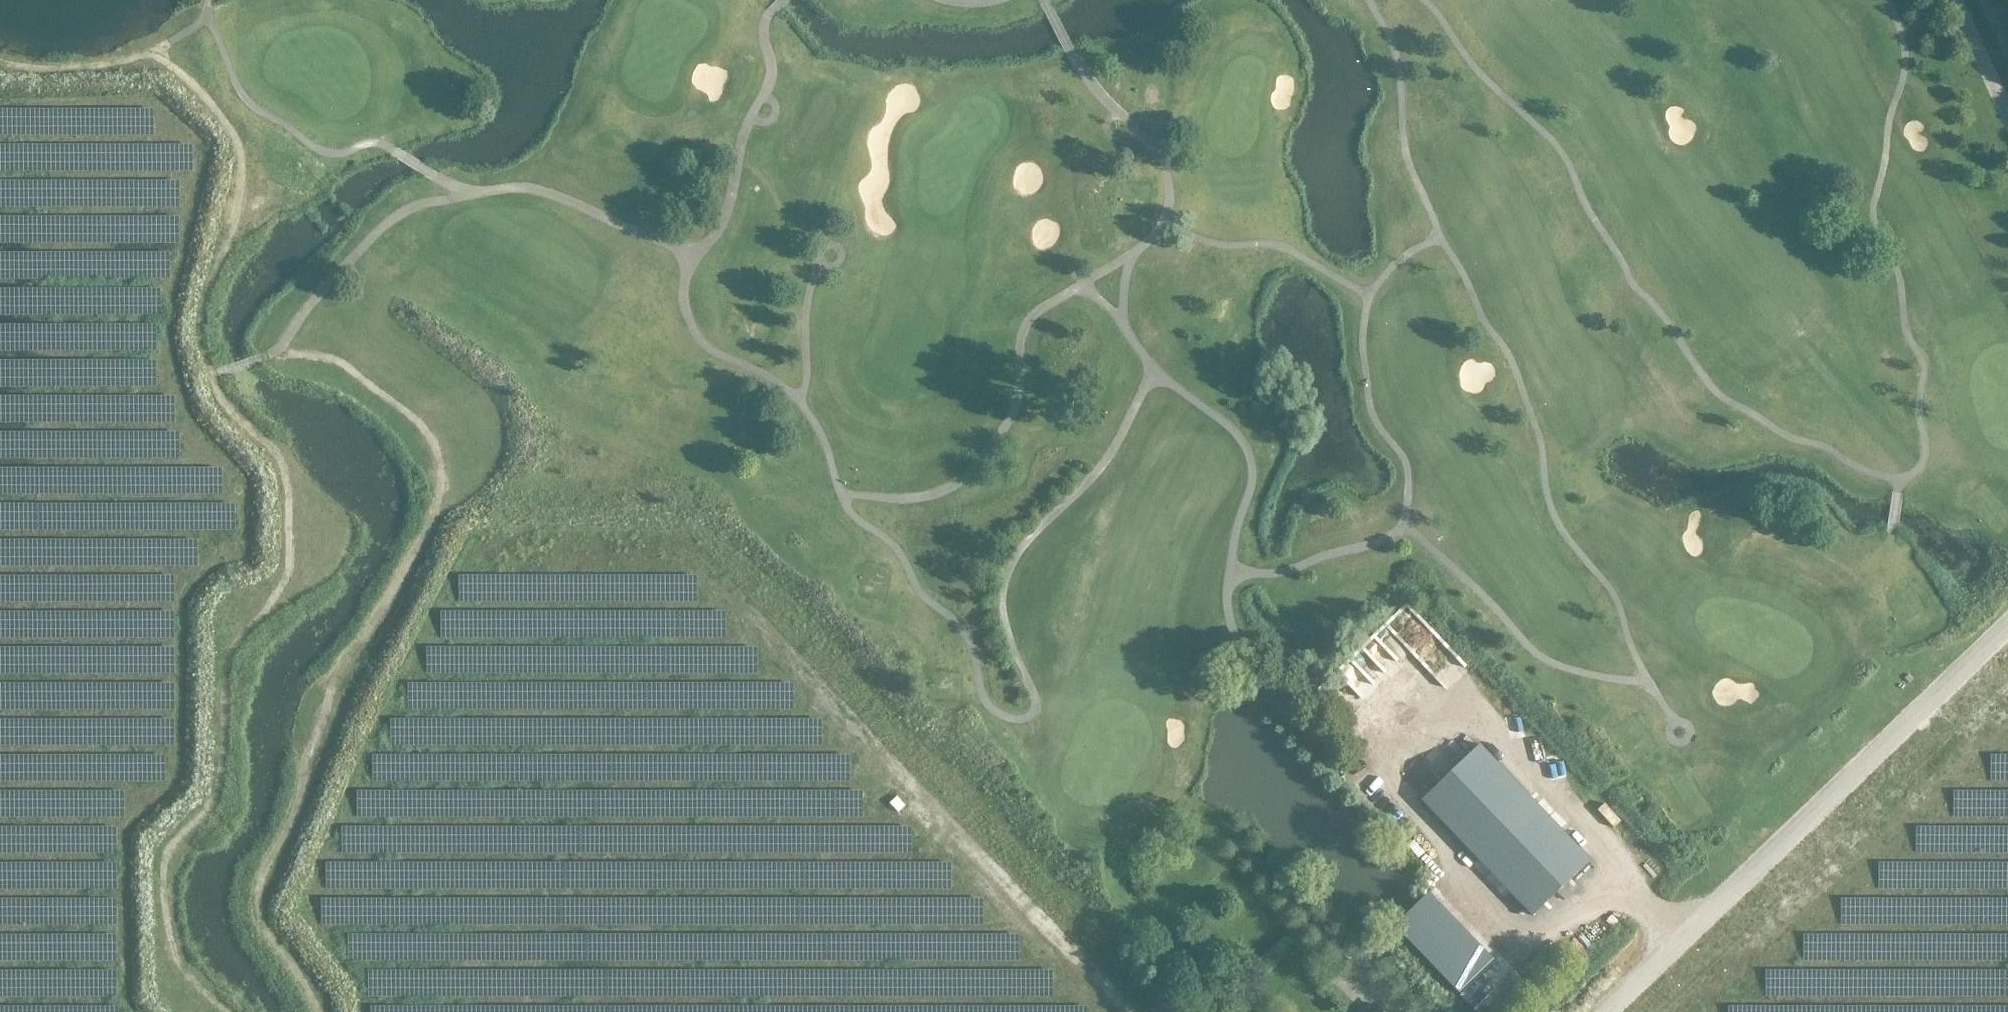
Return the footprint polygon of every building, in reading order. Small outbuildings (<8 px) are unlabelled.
[(1479,744),(1421,800),(1532,916),(1590,860),(1479,744)]
